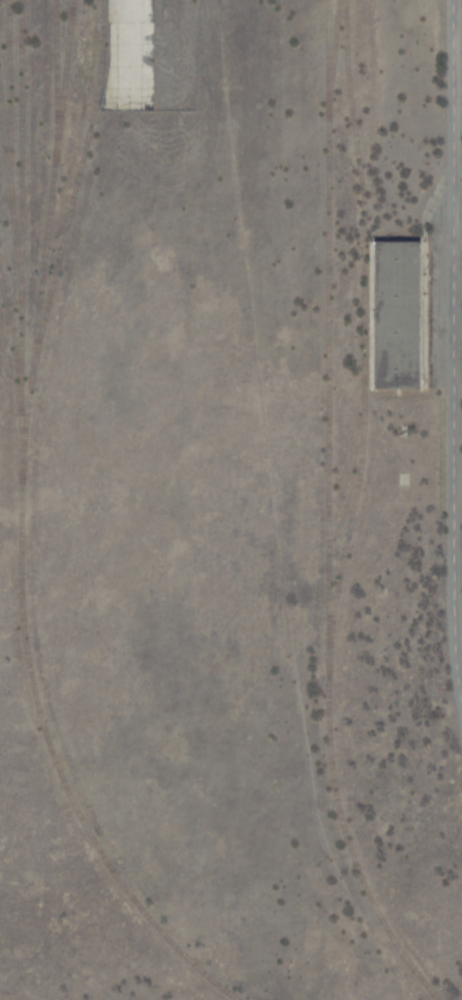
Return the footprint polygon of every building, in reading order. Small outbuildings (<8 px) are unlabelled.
[(420,241),(377,241),(376,390),(420,390),(420,241)]
